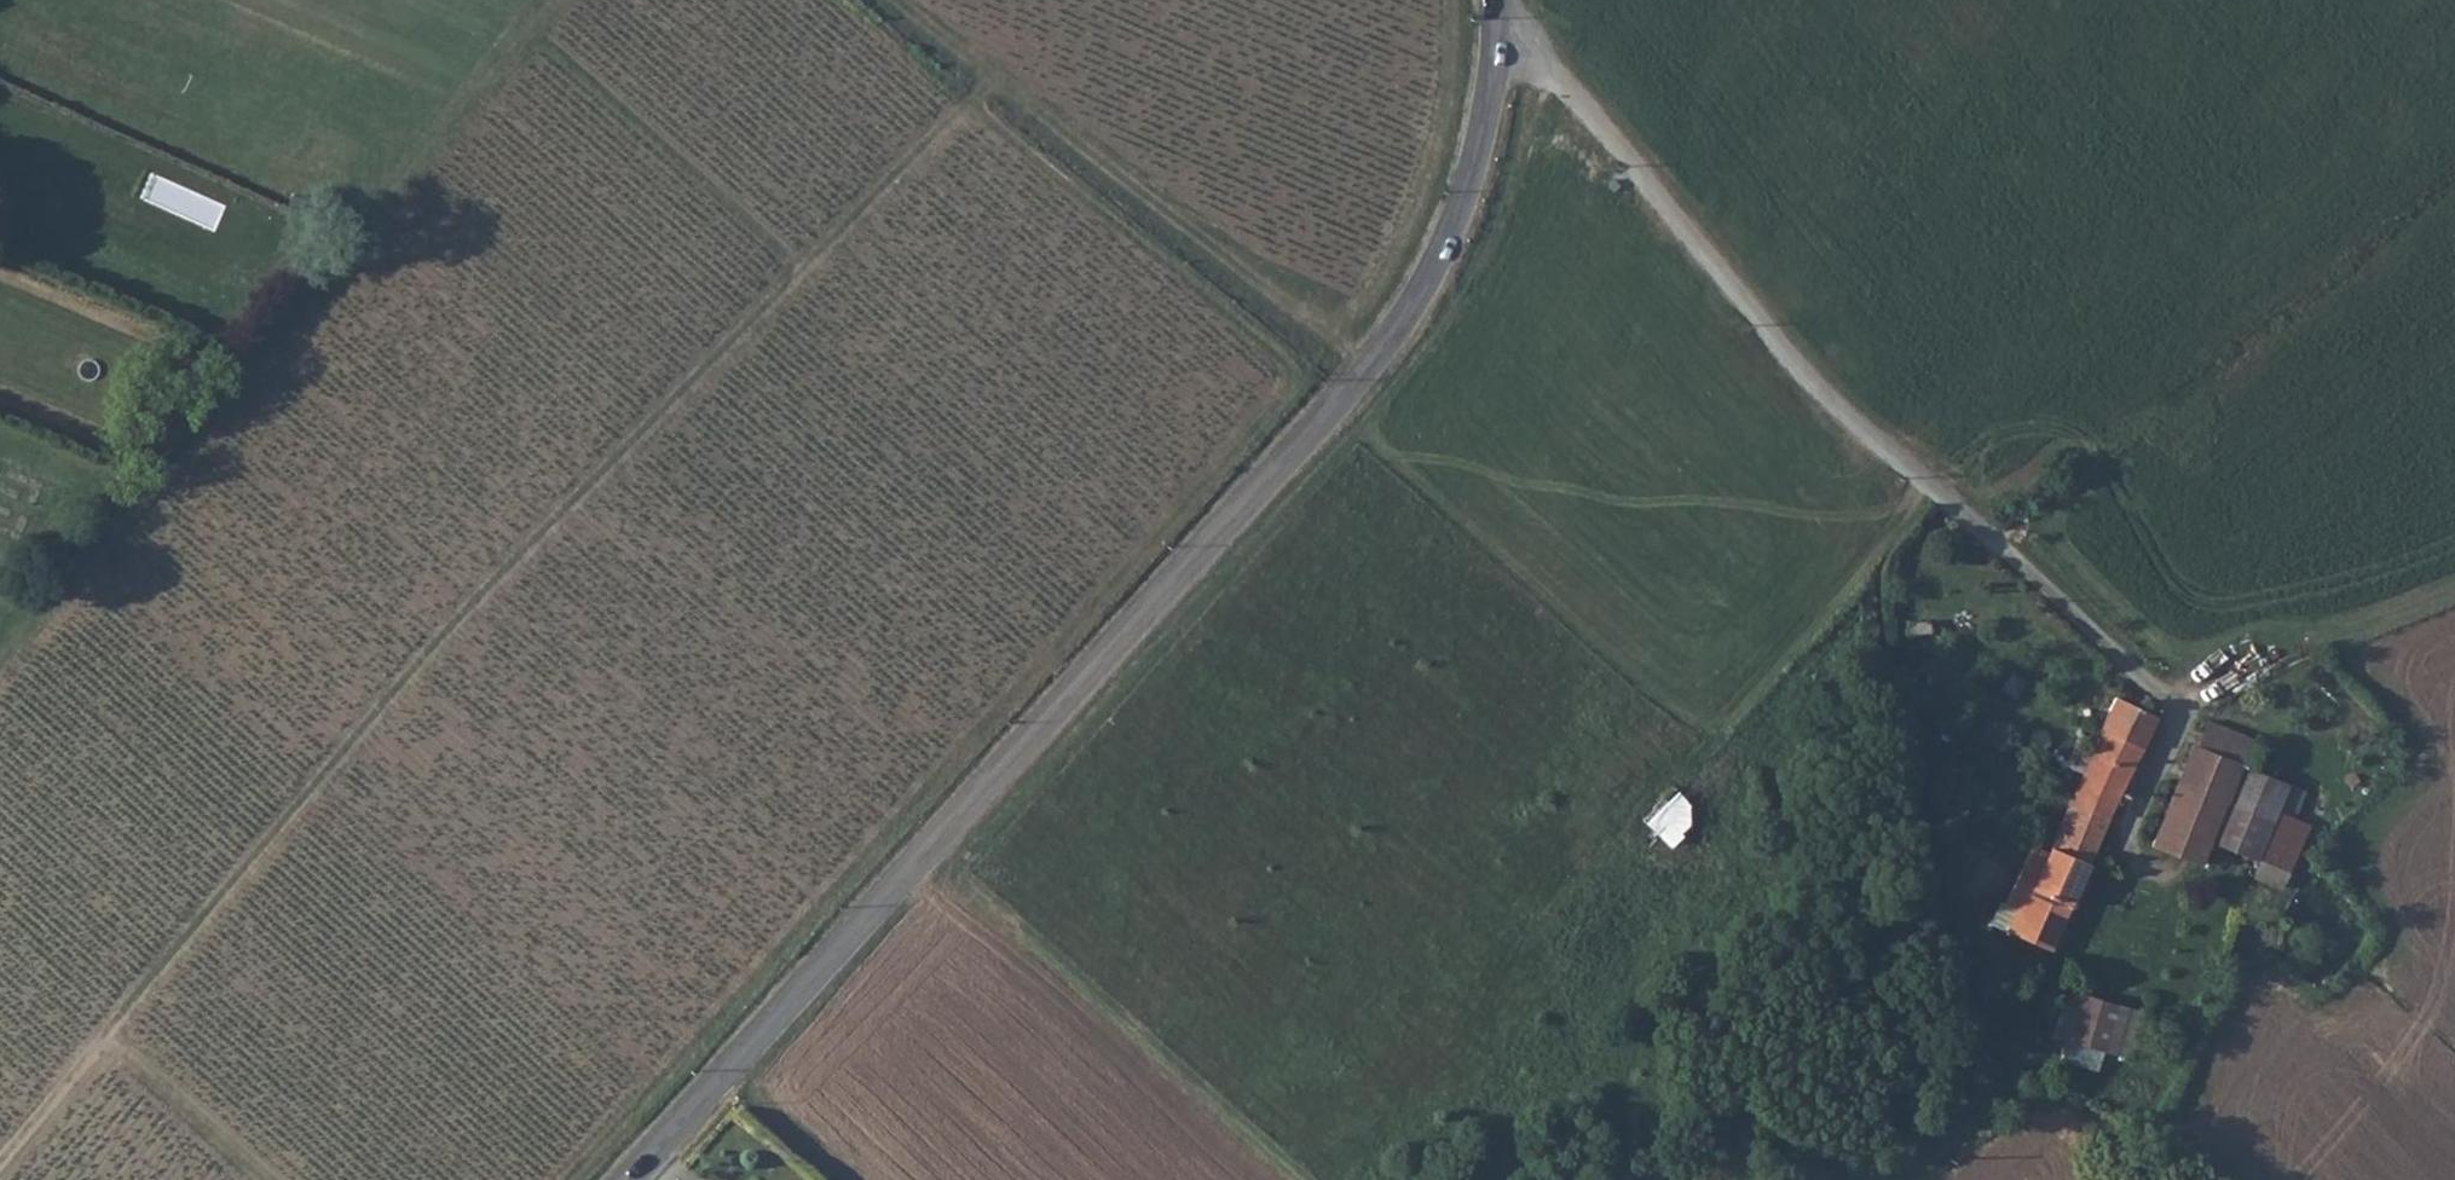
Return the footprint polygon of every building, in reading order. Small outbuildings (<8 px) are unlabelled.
[(2049,843),(2084,861),(2131,774),(2155,726),(2112,703),(2097,734),(2100,738),(2063,812),(2049,843)] [(2191,756),(2242,777),(2250,758),(2201,734),(2190,752),(2191,756)] [(2293,826),(2303,803),(2242,777),(2191,756),(2175,793),(2272,834),(2278,824),(2293,826)] [(1681,830),(1701,812),(1680,789),(1660,807),(1681,830)] [(2272,834),(2175,793),(2148,850),(2197,871),(2208,849),(2257,869),(2272,834)] [(2311,836),(2293,826),(2278,824),(2272,834),(2257,869),(2292,882),(2311,836)] [(2044,853),(2025,892),(2006,929),(2041,946),(2084,861),(2049,843),(2044,853)] [(2028,844),(2008,882),(2025,892),(2044,853),(2028,844)] [(2285,900),(2292,882),(2257,869),(2250,886),(2285,900)] [(2130,1074),(2144,1033),(2068,1004),(2053,1044),(2130,1074)]
